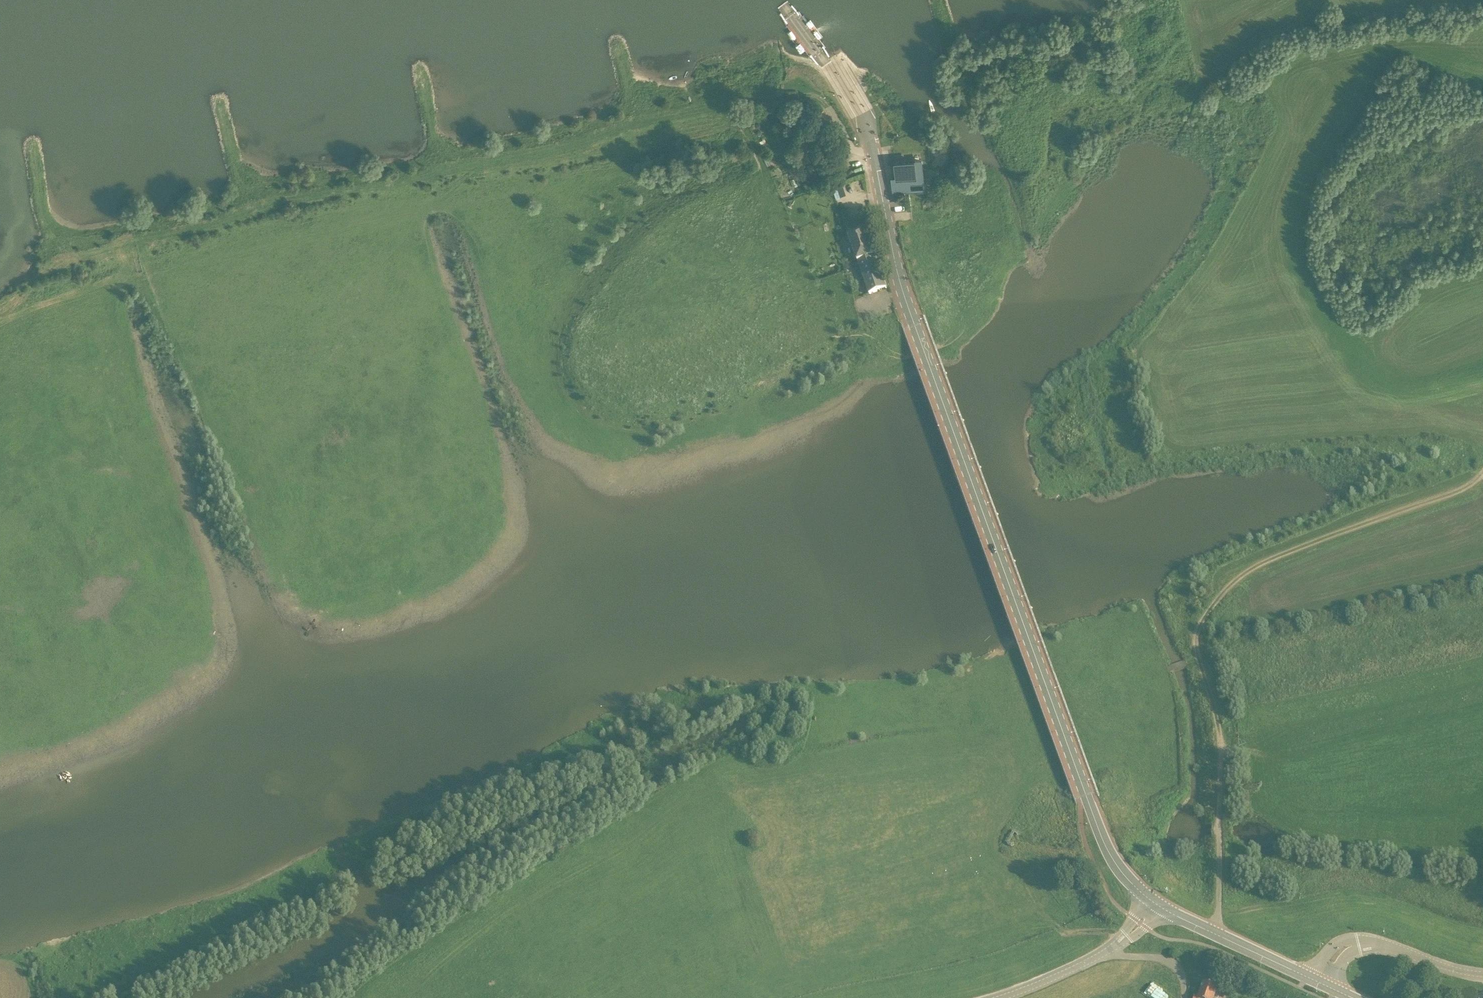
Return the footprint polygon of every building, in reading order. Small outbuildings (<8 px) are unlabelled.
[(823,109),(819,112),(824,123),(825,123),(829,121),(823,109)] [(819,157),(818,154),(815,145),(812,143),(809,134),(804,135),(808,145),(807,148),(811,160),(819,157)] [(834,155),(836,162),(842,160),(839,153),(834,155)] [(921,160),(895,163),(895,167),(896,173),(896,179),(892,179),(893,190),(908,189),(907,178),(909,178),(910,188),(924,187),(921,160)] [(887,291),(876,259),(867,234),(850,240),(870,297),(887,291)] [(849,276),(857,273),(855,265),(846,267),(849,276)] [(1217,986),(1203,981),(1198,996),(1194,995),(1193,997),(1213,997),(1217,986)] [(1234,990),(1226,987),(1223,994),(1231,996),(1234,990)]
